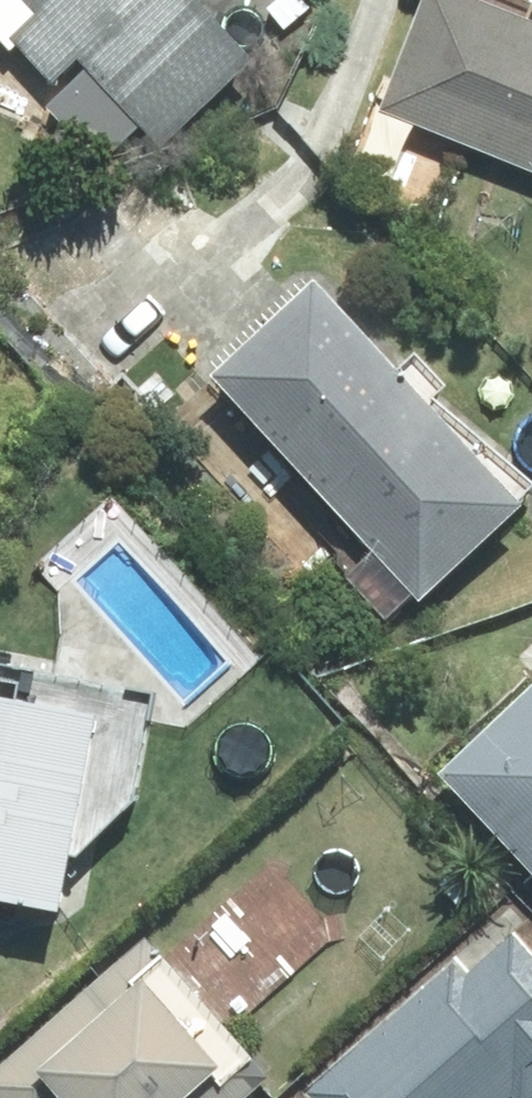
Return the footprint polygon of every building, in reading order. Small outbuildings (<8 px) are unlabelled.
[(53,82),(77,58),(161,144),(247,60),(189,0),(0,0),(0,44),(10,54),(18,46),(53,82)] [(531,140),(531,21),(526,19),(530,8),(511,0),(422,0),(379,110),(522,166),(531,140)] [(139,128),(83,71),(47,106),(103,163),(139,128)] [(522,166),(531,170),(531,140),(522,166)] [(419,601),(522,504),(518,500),(528,490),(429,404),(441,390),(409,359),(396,374),(313,280),(211,375),(372,551),(345,577),(385,617),(412,593),(419,601)] [(56,911),(67,854),(74,855),(133,800),(153,695),(0,666),(0,900),(56,911)] [(438,772),(531,872),(531,683),(438,772)] [(0,1063),(0,1097),(238,1097),(263,1075),(222,1030),(334,929),(269,859),(165,953),(145,931),(0,1063)] [(531,1095),(531,957),(513,935),(470,973),(456,957),(306,1089),(314,1097),(529,1097),(531,1095)]
